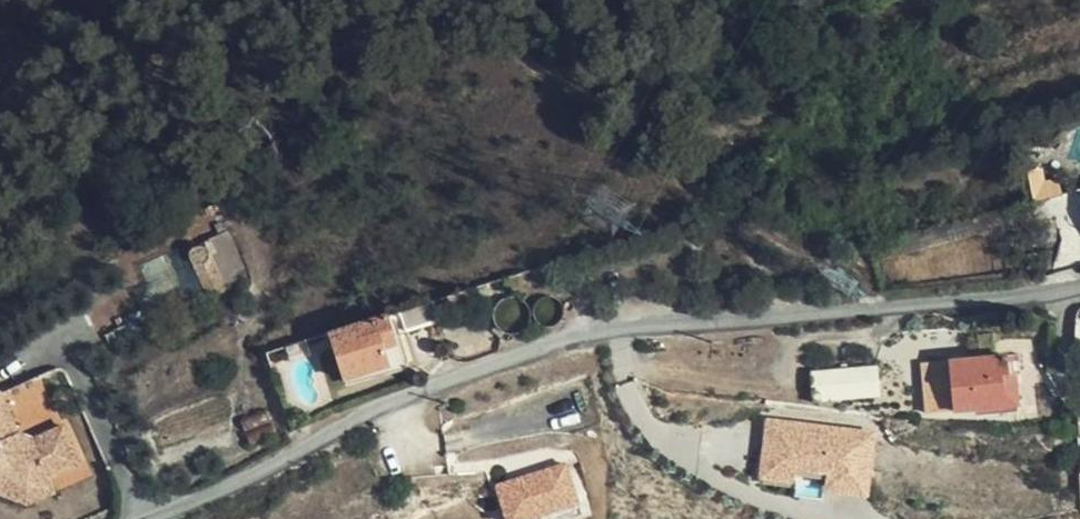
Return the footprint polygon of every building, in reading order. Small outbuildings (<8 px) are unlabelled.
[(238,231),(192,243),(203,290),(249,279),(238,231)] [(483,298),(459,307),(463,316),(486,308),(483,298)] [(439,322),(433,301),(398,311),(405,331),(439,322)] [(402,361),(386,316),(331,333),(345,379),(402,361)] [(928,374),(930,408),(975,406),(975,412),(1018,407),(1014,352),(951,358),(952,372),(928,374)] [(951,358),(928,360),(928,374),(952,372),(951,358)] [(821,398),(882,393),(880,363),(819,368),(821,398)] [(46,478),(79,469),(54,390),(0,407),(0,491),(46,478)] [(871,494),(880,428),(768,412),(759,478),(871,494)] [(507,518),(530,518),(584,502),(571,458),(495,481),(507,518)] [(0,491),(0,513),(23,518),(27,518),(52,497),(46,478),(0,491)]
